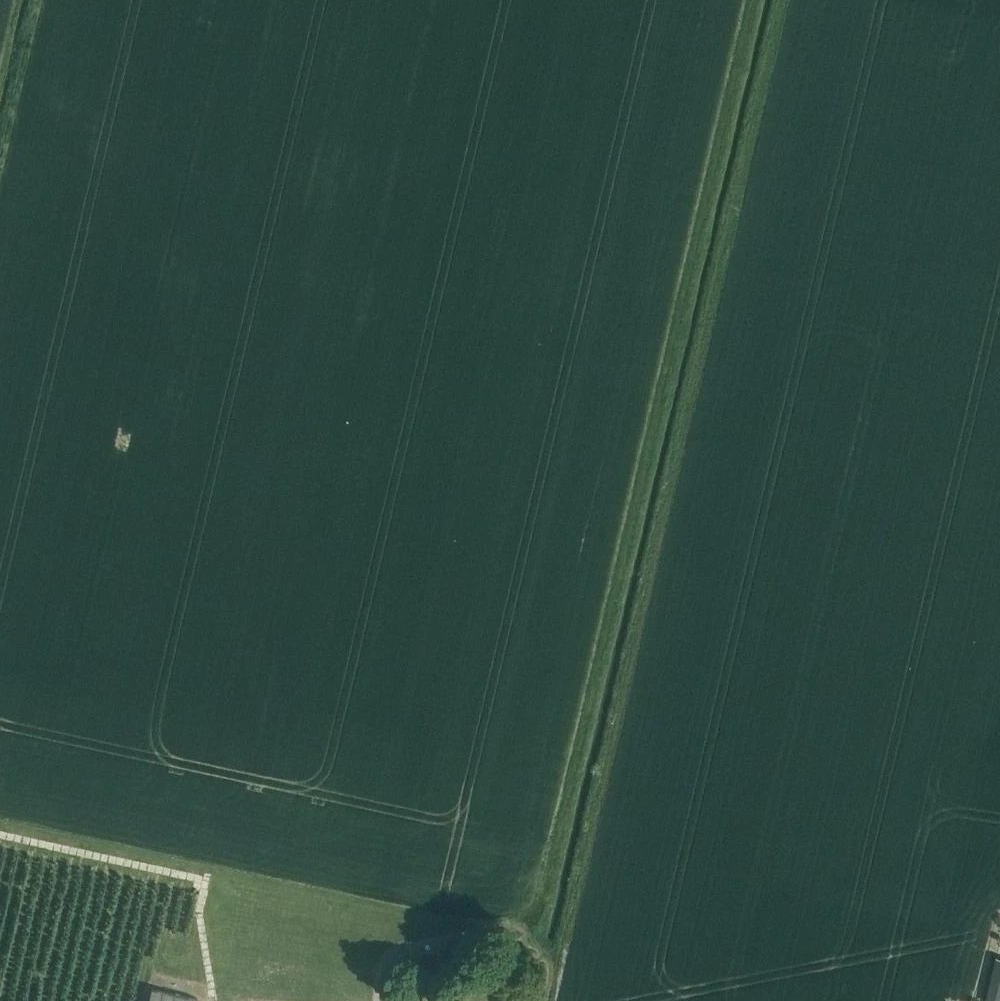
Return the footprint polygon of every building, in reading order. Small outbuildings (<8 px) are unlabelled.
[(986,1000),(999,1000),(999,958),(997,957),(986,1000)] [(149,1000),(197,1000),(198,1000),(152,989),(149,1000)]
